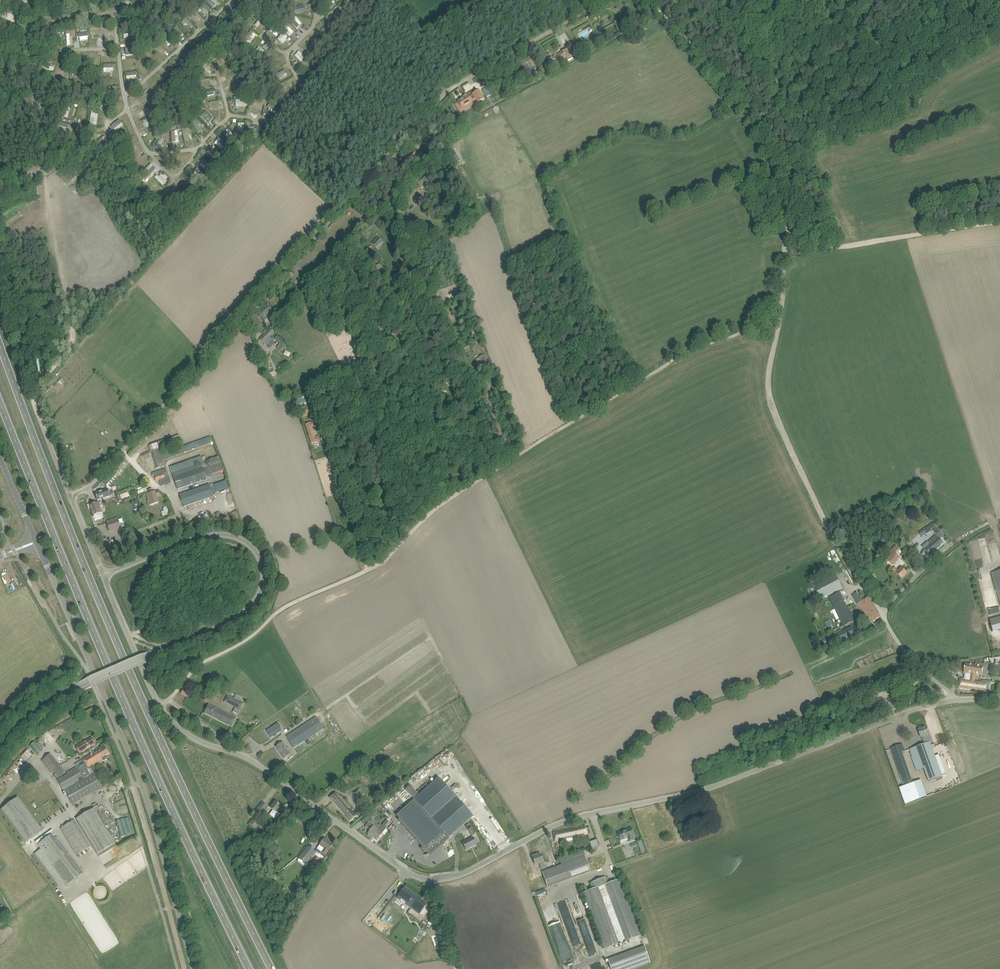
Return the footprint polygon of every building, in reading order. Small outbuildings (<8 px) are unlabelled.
[(249,4),(244,0),(243,0),(239,5),(245,9),(249,4)] [(352,1),(345,9),(351,13),(357,6),(352,1)] [(207,14),(212,9),(207,5),(203,10),(207,14)] [(294,7),(296,13),(305,11),(304,5),(294,7)] [(235,8),(232,11),(238,17),(241,15),(235,8)] [(291,20),(298,27),(302,23),(295,16),(291,20)] [(188,30),(194,26),(187,17),(182,22),(188,30)] [(334,26),(339,22),(336,18),(331,22),(334,26)] [(179,38),(184,33),(177,26),(172,30),(179,38)] [(285,31),(290,36),(294,32),(289,27),(285,31)] [(325,27),(321,30),(326,35),(330,32),(325,27)] [(284,43),(288,36),(282,32),(278,39),(284,43)] [(208,33),(202,38),(208,45),(214,41),(208,33)] [(317,35),(312,40),(319,47),(324,42),(317,35)] [(202,50),(205,47),(199,42),(196,45),(202,50)] [(311,45),(304,52),(306,55),(314,48),(311,45)] [(163,46),(158,50),(163,55),(166,52),(168,54),(170,53),(163,46)] [(255,51),(259,56),(264,51),(259,46),(255,51)] [(549,59),(546,61),(549,66),(551,65),(554,69),(562,64),(561,61),(560,59),(565,56),(566,58),(568,61),(573,58),(568,48),(564,50),(562,52),(562,51),(551,58),(549,59)] [(301,62),(306,57),(299,51),(295,55),(301,62)] [(271,63),(275,68),(283,60),(279,56),(271,63)] [(534,62),(535,62),(532,56),(527,59),(527,60),(525,61),(524,60),(525,60),(520,62),(523,68),(522,68),(523,69),(524,69),(526,73),(532,70),(537,68),(536,66),(534,62)] [(179,62),(184,67),(187,65),(183,59),(179,62)] [(544,64),(540,66),(543,73),(544,72),(545,73),(548,71),(544,64)] [(176,68),(169,73),(173,78),(180,74),(176,68)] [(283,74),(287,72),(286,69),(277,73),(279,79),(285,77),(283,74)] [(235,86),(242,85),(239,74),(232,76),(235,86)] [(282,83),(287,92),(290,90),(287,85),(296,80),(293,76),(282,83)] [(155,82),(152,84),(160,93),(163,90),(155,82)] [(149,102),(154,97),(147,90),(142,94),(149,102)] [(464,97),(458,101),(462,109),(473,102),(476,100),(478,104),(485,99),(479,90),(472,94),(472,95),(470,97),(468,95),(467,95),(464,97)] [(289,105),(293,100),(287,96),(283,101),(289,105)] [(208,103),(210,110),(220,107),(219,100),(208,103)] [(255,100),(254,106),(263,109),(264,103),(255,100)] [(268,111),(276,114),(280,107),(270,102),(268,107),(270,108),(268,111)] [(141,116),(150,111),(147,105),(138,110),(141,116)] [(71,118),(74,109),(69,107),(66,116),(71,118)] [(209,123),(215,117),(206,109),(200,115),(209,123)] [(141,120),(145,127),(154,122),(150,115),(141,120)] [(111,125),(116,131),(124,125),(120,119),(111,125)] [(451,122),(454,128),(459,125),(455,119),(451,122)] [(190,139),(188,134),(191,134),(190,128),(183,130),(186,140),(190,139)] [(230,128),(226,130),(228,133),(226,134),(229,139),(234,137),(230,128)] [(104,136),(98,140),(104,148),(110,144),(104,136)] [(219,137),(214,143),(225,151),(227,148),(225,146),(227,143),(219,137)] [(211,147),(207,152),(215,159),(219,154),(211,147)] [(410,157),(414,162),(423,154),(419,149),(410,157)] [(459,158),(454,150),(450,152),(450,153),(455,160),(459,158)] [(206,166),(209,164),(204,159),(200,164),(207,171),(209,169),(206,166)] [(157,175),(155,177),(163,185),(167,180),(161,174),(159,176),(157,175)] [(146,185),(150,191),(155,187),(154,184),(157,182),(154,178),(146,185)] [(422,186),(428,183),(425,178),(419,181),(422,186)] [(185,187),(177,193),(183,199),(190,192),(185,187)] [(408,214),(406,216),(408,218),(409,220),(406,222),(408,224),(410,228),(413,226),(414,226),(415,225),(417,224),(418,223),(418,221),(416,218),(413,220),(412,218),(411,218),(408,214)] [(378,237),(372,243),(376,247),(382,241),(378,237)] [(367,247),(371,256),(375,254),(372,246),(367,247)] [(376,266),(379,273),(384,271),(381,263),(376,266)] [(286,311),(290,314),(315,282),(311,279),(286,311)] [(280,284),(277,287),(286,296),(288,293),(280,284)] [(258,313),(261,317),(265,321),(274,313),(273,312),(276,310),(271,304),(268,306),(267,305),(258,313)] [(264,334),(259,339),(267,346),(272,340),(274,337),(272,335),(275,332),(270,328),(267,331),(265,329),(262,333),(264,334)] [(275,339),(280,344),(277,347),(281,351),(283,348),(284,348),(286,347),(286,345),(284,344),(285,343),(278,336),(275,339)] [(485,355),(479,357),(479,358),(482,366),(483,367),(488,365),(485,355)] [(306,402),(304,394),(295,396),(298,404),(306,402)] [(300,410),(302,417),(316,412),(314,406),(300,410)] [(311,422),(305,424),(312,444),(320,441),(318,435),(316,436),(313,428),(317,426),(315,421),(311,422)] [(151,445),(149,446),(151,451),(152,454),(157,468),(165,465),(163,459),(161,454),(159,449),(159,448),(153,451),(151,445)] [(149,452),(140,455),(142,461),(151,457),(149,452)] [(202,456),(170,467),(172,473),(207,460),(205,456),(202,457),(202,456)] [(207,460),(212,473),(213,474),(215,473),(224,470),(223,467),(219,456),(207,460)] [(116,474),(114,472),(125,460),(123,458),(101,482),(102,483),(101,483),(104,486),(104,485),(105,486),(116,474)] [(207,461),(172,474),(178,489),(207,479),(206,474),(204,468),(209,467),(207,461)] [(166,468),(152,473),(153,477),(155,476),(157,481),(159,480),(165,478),(164,473),(167,472),(166,468)] [(209,484),(180,495),(182,502),(184,507),(213,496),(213,495),(217,494),(216,492),(214,485),(213,483),(209,484)] [(97,500),(102,498),(110,496),(108,489),(95,493),(97,500)] [(155,491),(147,493),(151,504),(159,502),(155,491)] [(92,504),(90,504),(90,506),(95,520),(100,519),(100,518),(103,517),(102,512),(100,507),(103,506),(101,502),(99,503),(93,505),(92,504)] [(201,523),(210,520),(207,513),(198,516),(201,523)] [(118,521),(107,524),(110,531),(120,527),(125,526),(122,519),(118,521)] [(934,522),(921,531),(924,535),(937,527),(934,522)] [(999,555),(999,551),(996,536),(999,535),(998,530),(985,533),(986,537),(978,539),(984,564),(993,562),(991,557),(999,555)] [(924,550),(926,552),(929,555),(943,543),(936,535),(928,542),(930,544),(924,550)] [(890,555),(887,559),(893,565),(900,557),(895,552),(898,548),(895,545),(891,549),(889,548),(886,552),(890,555)] [(896,573),(898,575),(902,578),(907,573),(901,568),(899,571),(895,567),(892,569),(896,573)] [(835,574),(814,584),(821,599),(842,588),(835,574)] [(880,617),(868,598),(865,599),(862,594),(859,596),(857,592),(852,595),(861,609),(865,607),(868,612),(864,615),(867,620),(871,618),(873,622),(880,617)] [(851,616),(843,600),(833,605),(844,626),(856,619),(854,615),(851,616)] [(829,638),(831,641),(833,646),(858,633),(854,625),(829,638)] [(987,675),(988,664),(984,663),(984,666),(977,665),(978,664),(976,664),(976,665),(965,664),(965,667),(964,667),(963,671),(964,671),(964,673),(965,673),(964,678),(962,678),(960,688),(986,692),(988,692),(989,687),(986,687),(987,683),(987,681),(982,680),(982,682),(975,681),(976,674),(982,675),(987,675)] [(238,714),(243,703),(227,695),(227,696),(229,696),(227,701),(236,706),(233,712),(238,714)] [(236,718),(209,705),(204,713),(232,727),(236,718)] [(316,716),(309,721),(286,736),(294,748),(317,733),(324,728),(316,716)] [(268,734),(270,737),(281,731),(279,727),(280,726),(278,723),(267,730),(270,733),(268,734)] [(885,729),(881,730),(884,739),(891,737),(892,739),(899,736),(897,731),(894,732),(892,726),(888,728),(888,727),(885,728),(885,729)] [(924,744),(910,749),(917,770),(924,767),(929,782),(942,777),(930,742),(929,742),(926,735),(929,734),(926,727),(922,728),(921,727),(920,727),(919,728),(919,729),(919,730),(918,730),(921,737),(922,737),(924,744)] [(87,740),(76,747),(80,753),(88,748),(90,751),(95,748),(94,748),(92,746),(95,744),(92,738),(87,741),(87,740)] [(283,742),(280,744),(276,747),(284,759),(288,756),(289,759),(294,756),(288,747),(287,747),(285,745),(283,742)] [(902,744),(891,748),(899,773),(900,773),(905,786),(913,783),(902,752),(905,751),(902,744)] [(85,763),(78,767),(84,778),(95,772),(91,766),(102,759),(103,760),(104,761),(107,758),(108,757),(106,755),(109,753),(105,747),(101,749),(100,749),(94,752),(92,749),(90,751),(92,754),(83,759),(85,763)] [(50,754),(42,761),(45,765),(52,773),(54,771),(55,773),(53,775),(57,779),(65,772),(53,758),(50,754)] [(78,767),(57,780),(63,790),(84,779),(78,767)] [(95,773),(65,790),(73,804),(103,787),(95,773)] [(371,791),(373,795),(379,791),(380,792),(385,789),(381,783),(378,784),(379,786),(371,791)] [(414,799),(419,794),(410,785),(405,790),(414,799)] [(357,789),(353,791),(359,800),(363,798),(361,796),(364,794),(361,788),(358,790),(357,789)] [(335,792),(333,794),(330,797),(350,821),(356,816),(351,809),(335,792)] [(1,809),(26,842),(43,830),(19,797),(1,809)] [(414,799),(400,812),(396,815),(399,819),(398,820),(422,847),(421,849),(424,852),(427,850),(431,854),(449,838),(445,834),(445,833),(414,799)] [(273,810),(269,815),(276,820),(280,814),(277,812),(278,810),(281,806),(275,801),(272,805),(270,808),(273,810)] [(254,812),(253,814),(259,818),(260,817),(268,806),(262,802),(254,812)] [(387,812),(381,804),(379,805),(385,813),(387,812)] [(76,819),(97,854),(116,843),(95,808),(76,819)] [(454,816),(455,818),(459,822),(469,813),(464,809),(461,811),(460,810),(454,816)] [(372,811),(364,817),(368,821),(375,815),(372,811)] [(117,821),(122,837),(134,833),(129,818),(117,821)] [(75,820),(61,828),(77,855),(91,846),(75,820)] [(382,825),(373,837),(377,840),(382,833),(387,827),(385,825),(389,822),(387,820),(382,825)] [(370,821),(366,826),(370,830),(368,833),(373,837),(382,825),(380,823),(379,825),(376,823),(374,825),(370,821)] [(585,825),(553,833),(555,841),(588,834),(586,830),(589,829),(589,827),(586,827),(585,825)] [(634,836),(631,829),(624,831),(618,833),(619,835),(618,836),(619,838),(620,838),(620,840),(624,839),(624,840),(628,839),(629,842),(634,840),(633,836),(634,836)] [(41,849),(34,853),(58,885),(58,886),(65,881),(68,885),(85,872),(55,832),(49,837),(46,833),(35,841),(38,845),(41,849)] [(473,837),(467,840),(462,842),(466,850),(477,844),(473,837)] [(325,838),(322,842),(317,849),(321,852),(325,855),(330,848),(331,847),(332,847),(332,846),(333,844),(325,838)] [(638,842),(642,852),(646,851),(642,840),(638,842)] [(308,846),(299,858),(306,863),(315,851),(308,846)] [(438,849),(442,862),(451,860),(447,847),(438,849)] [(315,866),(320,859),(317,856),(311,863),(315,866)] [(530,868),(533,867),(534,870),(540,868),(544,867),(542,861),(538,862),(535,856),(528,859),(529,862),(528,863),(530,868)] [(590,871),(585,856),(542,872),(548,887),(590,871)] [(604,949),(640,936),(619,879),(608,884),(606,877),(592,882),(594,889),(583,893),(604,949)] [(405,887),(402,891),(397,898),(420,914),(427,904),(405,887)] [(595,952),(576,896),(565,899),(570,912),(573,911),(588,955),(595,952)] [(570,939),(575,954),(561,958),(563,964),(583,958),(569,913),(561,915),(568,940),(570,939)] [(380,919),(374,926),(386,937),(392,930),(380,919)] [(644,946),(608,960),(611,968),(630,968),(650,962),(644,946)]
